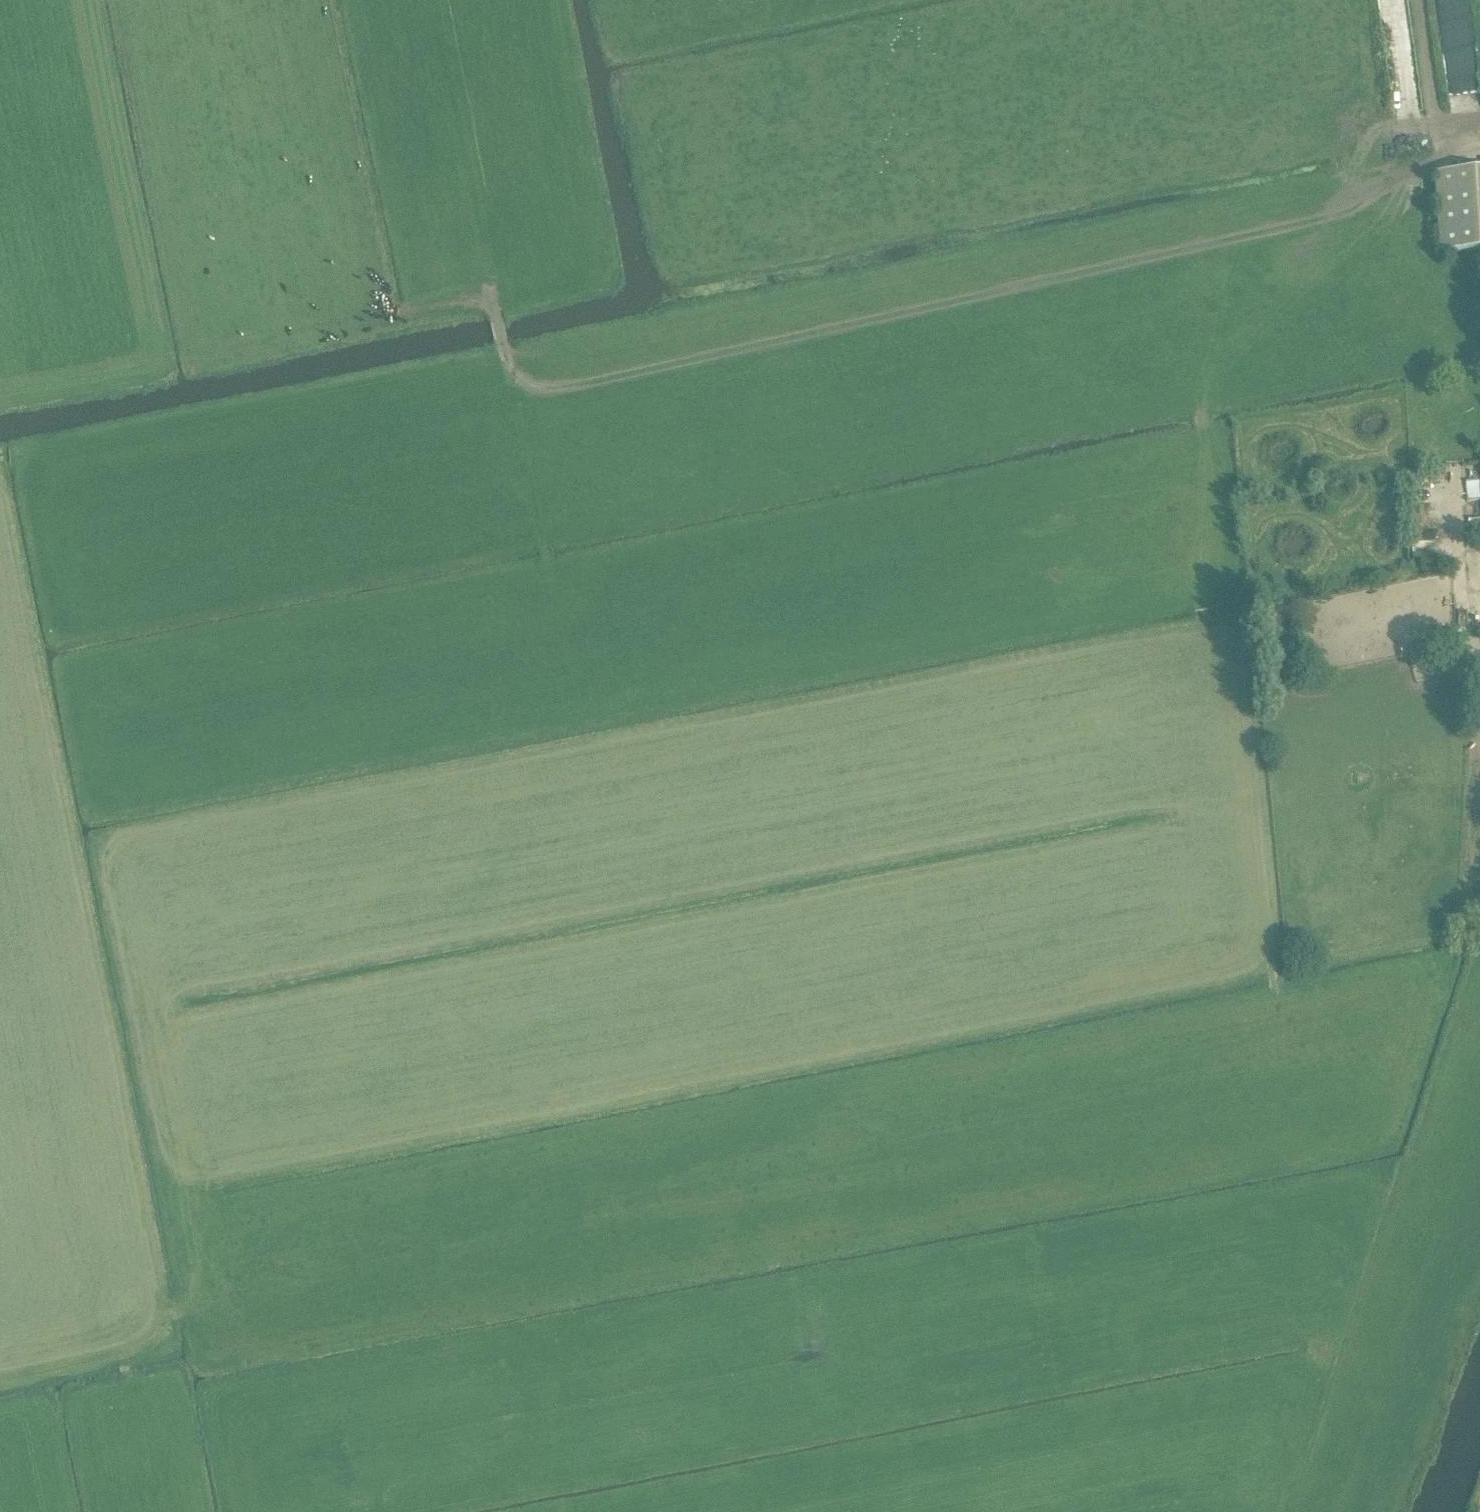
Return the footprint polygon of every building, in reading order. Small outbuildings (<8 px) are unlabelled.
[(1479,252),(1479,171),(1434,174),(1439,254),(1479,252)]
